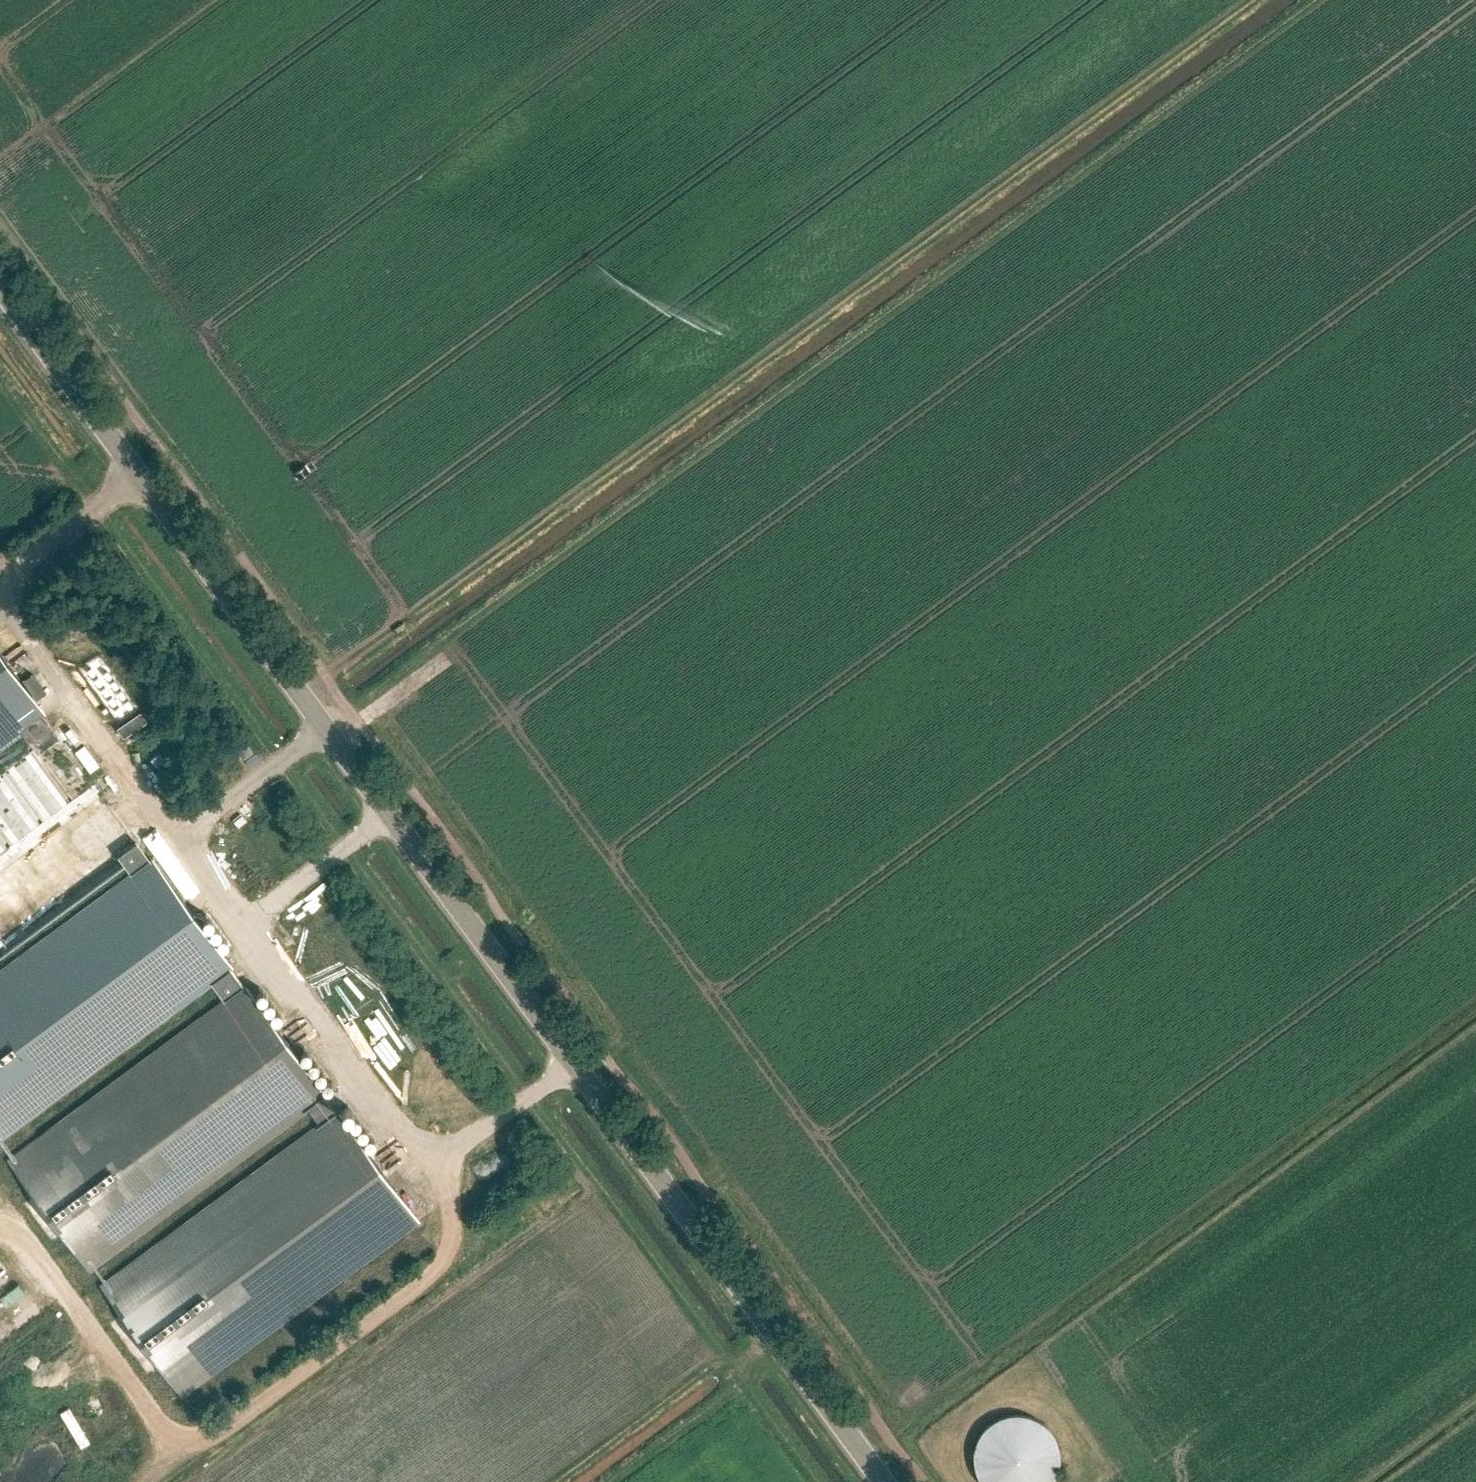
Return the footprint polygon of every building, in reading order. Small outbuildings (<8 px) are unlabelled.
[(118,857),(131,874),(0,970),(0,1140),(212,984),(224,1001),(243,987),(230,971),(150,860),(137,843),(55,732),(44,716),(0,657),(0,748),(22,732),(34,748),(0,773),(0,944),(118,857)] [(92,1268),(307,1109),(319,1125),(104,1284),(128,1316),(111,1328),(130,1353),(146,1341),(148,1343),(131,1355),(146,1375),(163,1363),(185,1394),(417,1223),(243,987),(224,1001),(11,1158),(40,1197),(25,1208),(38,1226),(53,1215),(54,1216),(39,1227),(52,1246),(68,1235),(92,1268)] [(976,1443),(974,1449),(974,1455),(974,1462),(975,1468),(977,1474),(979,1480),(981,1481),(1055,1481),(1058,1476),(1060,1470),(1061,1464),(1062,1457),(1061,1451),(1060,1445),(1057,1439),(1054,1433),(1050,1428),(1045,1424),(1040,1420),(1034,1417),(1028,1415),(1022,1414),(1015,1414),(1009,1415),(1003,1416),(997,1419),(992,1422),(987,1427),(982,1431),(979,1437),(976,1443)]
